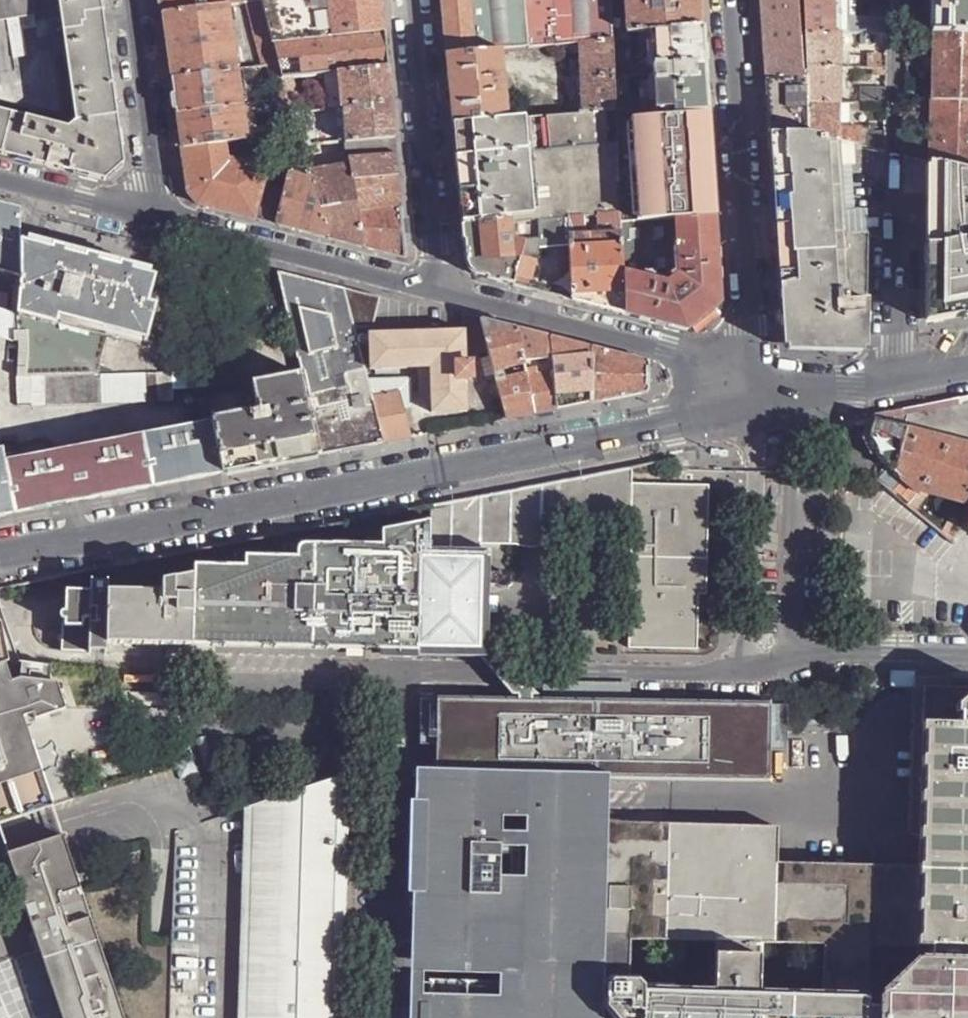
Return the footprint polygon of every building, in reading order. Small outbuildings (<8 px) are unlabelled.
[(6,17),(33,13),(36,13),(34,0),(0,0),(0,18),(6,17)] [(103,11),(101,0),(59,0),(61,16),(103,11)] [(163,13),(227,5),(238,3),(238,0),(161,0),(163,13)] [(261,0),(246,3),(261,67),(267,66),(278,65),(273,43),(261,0)] [(328,0),(261,0),(273,43),(331,38),(328,0)] [(331,38),(385,33),(383,20),(382,0),(328,0),(331,38)] [(444,26),(444,35),(446,55),(500,50),(578,43),(611,41),(610,0),(441,0),(444,26)] [(702,11),(701,0),(626,0),(628,32),(650,31),(703,27),(702,11)] [(761,20),(764,66),(765,80),(804,78),(803,77),(798,0),(760,0),(761,20)] [(806,31),(834,32),(834,0),(805,0),(806,31)] [(834,32),(840,32),(886,33),(886,17),(847,16),(847,0),(834,0),(834,32)] [(932,33),(967,35),(967,0),(932,0),(932,33)] [(172,77),(236,70),(227,5),(163,13),(168,52),(172,77)] [(33,13),(6,17),(9,31),(22,29),(35,26),(33,13)] [(655,116),(708,114),(704,51),(703,27),(650,31),(655,116)] [(63,34),(67,64),(75,120),(64,128),(0,111),(0,155),(106,182),(124,165),(114,89),(105,28),(63,34)] [(13,57),(25,55),(22,29),(9,31),(13,57)] [(834,32),(806,31),(806,66),(839,66),(840,32),(834,32)] [(386,48),(385,33),(331,38),(273,43),(278,65),(281,79),(293,78),(339,71),(388,65),(386,48)] [(932,33),(931,98),(967,100),(967,35),(932,33)] [(611,41),(578,43),(583,113),(606,111),(615,110),(611,41)] [(448,78),(502,73),(500,50),(446,55),(448,78)] [(879,54),(848,53),(848,67),(853,66),(877,67),(885,67),(885,61),(880,60),(879,54)] [(60,65),(67,121),(0,103),(0,111),(64,128),(75,120),(67,64),(60,65)] [(267,66),(273,100),(276,100),(287,98),(281,79),(278,65),(267,66)] [(389,84),(388,65),(339,71),(343,106),(391,102),(389,84)] [(839,66),(806,66),(807,78),(808,102),(838,102),(839,66)] [(848,67),(839,66),(838,102),(849,103),(853,103),(853,66),(848,67)] [(177,112),(241,104),(236,70),(172,77),(175,102),(177,112)] [(453,124),(507,120),(504,90),(502,78),(502,73),(448,78),(449,89),(450,90),(453,124)] [(804,78),(765,80),(769,132),(808,132),(808,102),(807,78),(803,77),(804,78)] [(293,78),(281,79),(287,98),(291,112),(302,111),(293,78)] [(885,89),(859,89),(859,103),(885,103),(885,89)] [(286,135),(297,134),(291,112),(287,98),(276,100),(286,135)] [(931,98),(929,161),(931,162),(967,171),(967,148),(959,148),(960,129),(967,129),(967,100),(931,98)] [(391,102),(343,106),(346,142),(347,141),(394,136),(392,117),(391,102)] [(838,102),(808,102),(808,132),(818,135),(837,140),(838,128),(849,128),(849,103),(838,102)] [(180,135),(182,147),(225,142),(246,140),(241,104),(177,112),(180,135)] [(302,111),(291,112),(297,134),(301,147),(311,146),(302,111)] [(525,118),(528,152),(608,145),(606,111),(583,113),(525,118)] [(676,217),(714,216),(711,160),(708,114),(655,116),(616,118),(617,145),(619,214),(620,220),(676,217)] [(455,147),(456,158),(524,152),(528,152),(525,118),(507,120),(453,124),(455,147)] [(849,128),(838,128),(837,140),(849,142),(860,145),(861,132),(861,128),(849,128)] [(808,132),(769,132),(774,211),(782,344),(785,344),(785,346),(793,347),(835,348),(848,348),(866,331),(867,299),(828,301),(818,135),(808,132)] [(885,132),(861,132),(860,145),(869,148),(884,151),(885,132)] [(868,233),(843,234),(838,154),(837,140),(818,135),(828,301),(867,299),(868,233)] [(398,175),(394,136),(347,141),(351,167),(353,179),(398,175)] [(849,142),(837,140),(838,154),(843,234),(868,233),(868,209),(853,210),(849,142)] [(185,170),(188,193),(198,205),(230,213),(276,224),(289,176),(227,159),(225,142),(182,147),(185,170)] [(619,214),(617,145),(608,145),(528,152),(524,152),(530,221),(619,214)] [(524,152),(456,158),(461,223),(507,219),(508,223),(530,221),(524,152)] [(931,162),(930,192),(935,192),(934,247),(929,247),(927,307),(933,307),(932,319),(967,312),(967,171),(931,162)] [(364,246),(353,179),(351,167),(309,175),(311,182),(327,237),(357,245),(364,246)] [(403,235),(398,175),(353,179),(364,246),(406,257),(403,235)] [(310,233),(327,237),(311,182),(289,176),(276,224),(310,233)] [(23,278),(22,244),(22,212),(0,206),(0,272),(23,278)] [(547,295),(571,301),(569,238),(620,235),(620,220),(619,214),(530,221),(508,223),(509,240),(523,245),(512,285),(547,295)] [(714,216),(676,217),(679,261),(677,261),(678,275),(664,286),(654,282),(653,284),(621,275),(622,314),(654,322),(686,330),(720,303),(719,292),(714,216)] [(676,217),(620,220),(620,235),(621,275),(653,284),(654,282),(664,286),(678,275),(677,261),(679,261),(676,217)] [(461,223),(465,258),(480,277),(496,281),(512,285),(523,245),(509,240),(508,223),(507,219),(461,223)] [(569,238),(571,301),(607,310),(622,314),(621,275),(620,235),(569,238)] [(18,316),(22,317),(47,324),(49,318),(114,334),(152,343),(161,307),(153,305),(159,277),(22,244),(23,278),(22,287),(18,313),(18,316)] [(299,358),(303,374),(321,455),(346,450),(383,442),(371,395),(370,391),(368,385),(353,328),(343,288),(278,271),(294,342),(297,358),(299,358)] [(372,327),(373,291),(342,283),(343,288),(353,328),(372,327)] [(13,284),(10,311),(15,313),(18,313),(22,287),(13,284)] [(14,342),(15,313),(10,311),(5,310),(0,309),(0,338),(14,342)] [(14,342),(20,344),(22,317),(18,316),(18,313),(15,313),(14,342)] [(479,318),(462,314),(463,332),(464,331),(465,354),(488,353),(479,318)] [(15,378),(104,375),(114,334),(49,318),(47,324),(22,317),(20,344),(15,378)] [(494,322),(479,318),(488,353),(489,358),(494,375),(506,419),(512,418),(532,413),(525,376),(516,328),(494,322)] [(549,337),(516,328),(525,376),(553,371),(549,337)] [(370,369),(417,368),(418,380),(431,380),(432,413),(468,412),(466,379),(472,379),(471,363),(465,363),(465,354),(464,331),(463,332),(369,334),(370,369)] [(549,337),(553,371),(557,409),(569,407),(591,402),(591,347),(549,337)] [(647,391),(648,362),(620,355),(591,347),(591,402),(616,397),(647,391)] [(487,377),(494,375),(489,358),(482,360),(487,377)] [(202,360),(170,361),(171,372),(171,390),(173,390),(206,388),(202,360)] [(557,409),(553,371),(525,376),(532,413),(539,412),(557,409)] [(16,407),(173,401),(173,390),(171,390),(171,372),(104,375),(15,378),(16,407)] [(219,474),(265,465),(281,462),(321,455),(303,374),(252,384),(259,409),(251,411),(250,409),(211,419),(212,423),(219,474)] [(252,384),(207,392),(208,402),(211,419),(250,409),(251,411),(259,409),(252,384)] [(410,437),(397,389),(371,395),(383,442),(394,440),(410,437)] [(203,424),(212,423),(211,419),(208,402),(200,403),(203,424)] [(872,421),(967,446),(967,402),(934,409),(872,421)] [(868,438),(872,421),(855,423),(845,437),(845,470),(844,476),(873,477),(874,460),(868,438)] [(872,421),(868,438),(874,460),(912,492),(920,497),(923,495),(924,495),(966,506),(967,503),(967,446),(872,421)] [(141,436),(150,487),(175,482),(219,474),(212,423),(203,424),(141,436)] [(150,487),(141,436),(4,462),(15,513),(61,504),(117,493),(150,487)] [(15,513),(4,462),(2,451),(0,451),(0,516),(15,513)] [(904,503),(912,492),(874,460),(873,477),(904,503)] [(65,590),(63,651),(90,652),(90,642),(163,644),(164,636),(191,637),(191,645),(194,645),(194,642),(473,650),(480,650),(480,646),(481,614),(498,614),(499,599),(491,598),(491,604),(482,604),(482,588),(497,589),(495,586),(495,583),(495,580),(497,577),(483,576),(483,546),(518,547),(519,538),(545,531),(546,514),(632,516),(630,593),(634,593),(634,611),(630,611),(629,648),(698,649),(699,594),(707,594),(709,485),(632,483),(633,469),(432,507),(431,520),(383,530),(382,545),(366,545),(366,547),(350,546),(350,545),(305,543),(302,544),(299,547),(297,551),(297,557),(279,557),(280,559),(264,558),(264,556),(246,556),(245,566),(228,566),(228,568),(213,567),(213,566),(195,565),(195,574),(163,581),(162,593),(65,590)] [(904,503),(913,512),(924,495),(923,495),(920,497),(912,492),(904,503)] [(519,538),(518,547),(521,549),(524,549),(528,550),(533,550),(537,550),(542,549),(545,548),(545,531),(519,538)] [(499,575),(497,577),(495,580),(495,583),(495,586),(497,589),(499,590),(501,591),(504,591),(507,591),(509,589),(511,587),(511,584),(511,581),(510,579),(509,577),(508,576),(505,575),(503,574),(500,575),(499,575)] [(191,637),(164,636),(163,644),(191,645),(191,637)] [(54,806),(24,716),(34,713),(36,719),(67,709),(58,682),(21,678),(12,681),(0,645),(0,824),(54,806)] [(480,650),(473,650),(480,656),(497,672),(530,703),(542,703),(508,672),(491,657),(480,646),(480,650)] [(600,1017),(967,1017),(967,679),(915,677),(915,673),(892,673),(892,688),(915,689),(924,689),(919,837),(919,867),(919,890),(885,890),(885,881),(865,880),(865,879),(810,879),(810,889),(805,889),(805,887),(776,887),(776,863),(777,833),(669,830),(668,824),(606,822),(600,1017)] [(164,677),(119,676),(119,689),(163,690),(164,677)] [(543,687),(542,703),(553,703),(554,705),(611,705),(611,707),(630,706),(630,688),(543,687)] [(919,837),(924,689),(915,689),(911,837),(919,837)] [(435,770),(435,777),(502,779),(606,782),(646,782),(645,783),(704,784),(703,785),(758,785),(758,787),(767,787),(767,764),(768,764),(768,710),(726,710),(726,708),(668,708),(669,706),(630,706),(611,707),(611,705),(554,705),(553,703),(542,703),(530,703),(437,702),(435,770)] [(606,822),(606,782),(502,779),(435,777),(435,770),(418,769),(415,780),(413,955),(411,1017),(600,1017),(606,822)] [(253,807),(246,1017),(344,1017),(350,774),(253,807)] [(80,789),(73,791),(76,799),(83,796),(80,789)] [(197,799),(189,801),(192,809),(200,807),(197,799)] [(253,807),(244,810),(238,1017),(246,1017),(253,807)] [(777,826),(668,824),(669,830),(777,833),(777,826)] [(7,848),(22,894),(31,891),(27,881),(27,877),(27,873),(29,867),(31,862),(35,857),(41,852),(45,850),(66,844),(62,830),(7,848)] [(64,1017),(124,1017),(66,844),(45,850),(41,852),(35,857),(31,862),(29,867),(27,873),(27,877),(27,881),(31,891),(22,894),(64,1017)] [(865,864),(776,863),(776,887),(805,887),(805,889),(810,889),(810,879),(865,879),(865,880),(885,881),(885,890),(919,890),(919,867),(865,867),(865,864)] [(171,1017),(185,1017),(184,994),(193,994),(192,964),(204,964),(204,944),(191,944),(191,925),(170,926),(171,1017)]
